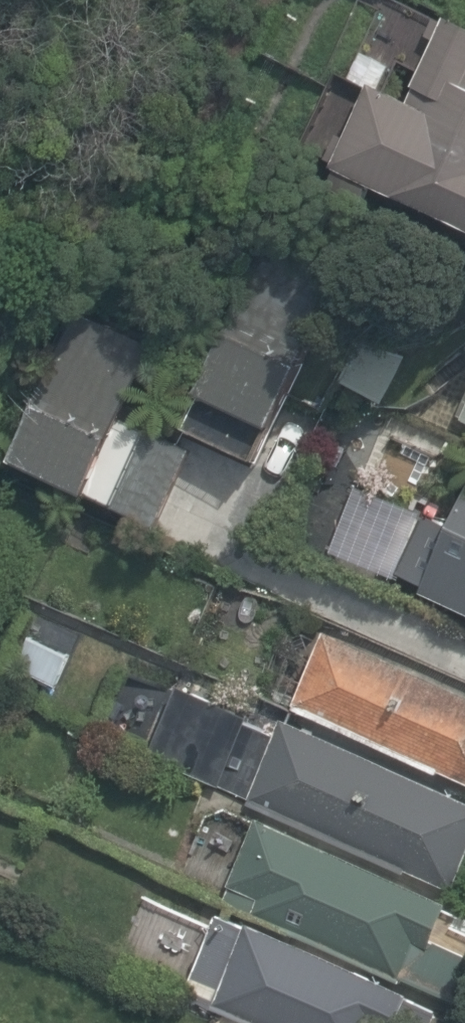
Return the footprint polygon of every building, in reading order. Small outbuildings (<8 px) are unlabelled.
[(422,0),(391,0),(374,32),(343,17),(318,67),(360,88),(331,145),(464,212),(464,22),(422,0)] [(366,290),(271,247),(188,432),(263,466),(277,435),(297,444),(366,290)] [(91,327),(26,464),(179,536),(215,460),(149,428),(177,368),(91,327)] [(441,408),(464,420),(464,360),(441,408)] [(384,575),(464,615),(464,507),(427,488),(384,575)] [(330,628),(293,713),(464,789),(464,688),(330,628)] [(93,666),(41,638),(22,674),(44,685),(74,702),(93,666)] [(293,713),(197,670),(159,756),(221,783),(464,891),(464,789),(293,713)] [(221,783),(191,851),(240,873),(225,909),(430,999),(464,1015),(464,891),(221,783)] [(430,999),(225,909),(189,989),(266,1022),(420,1022),(430,999)]
